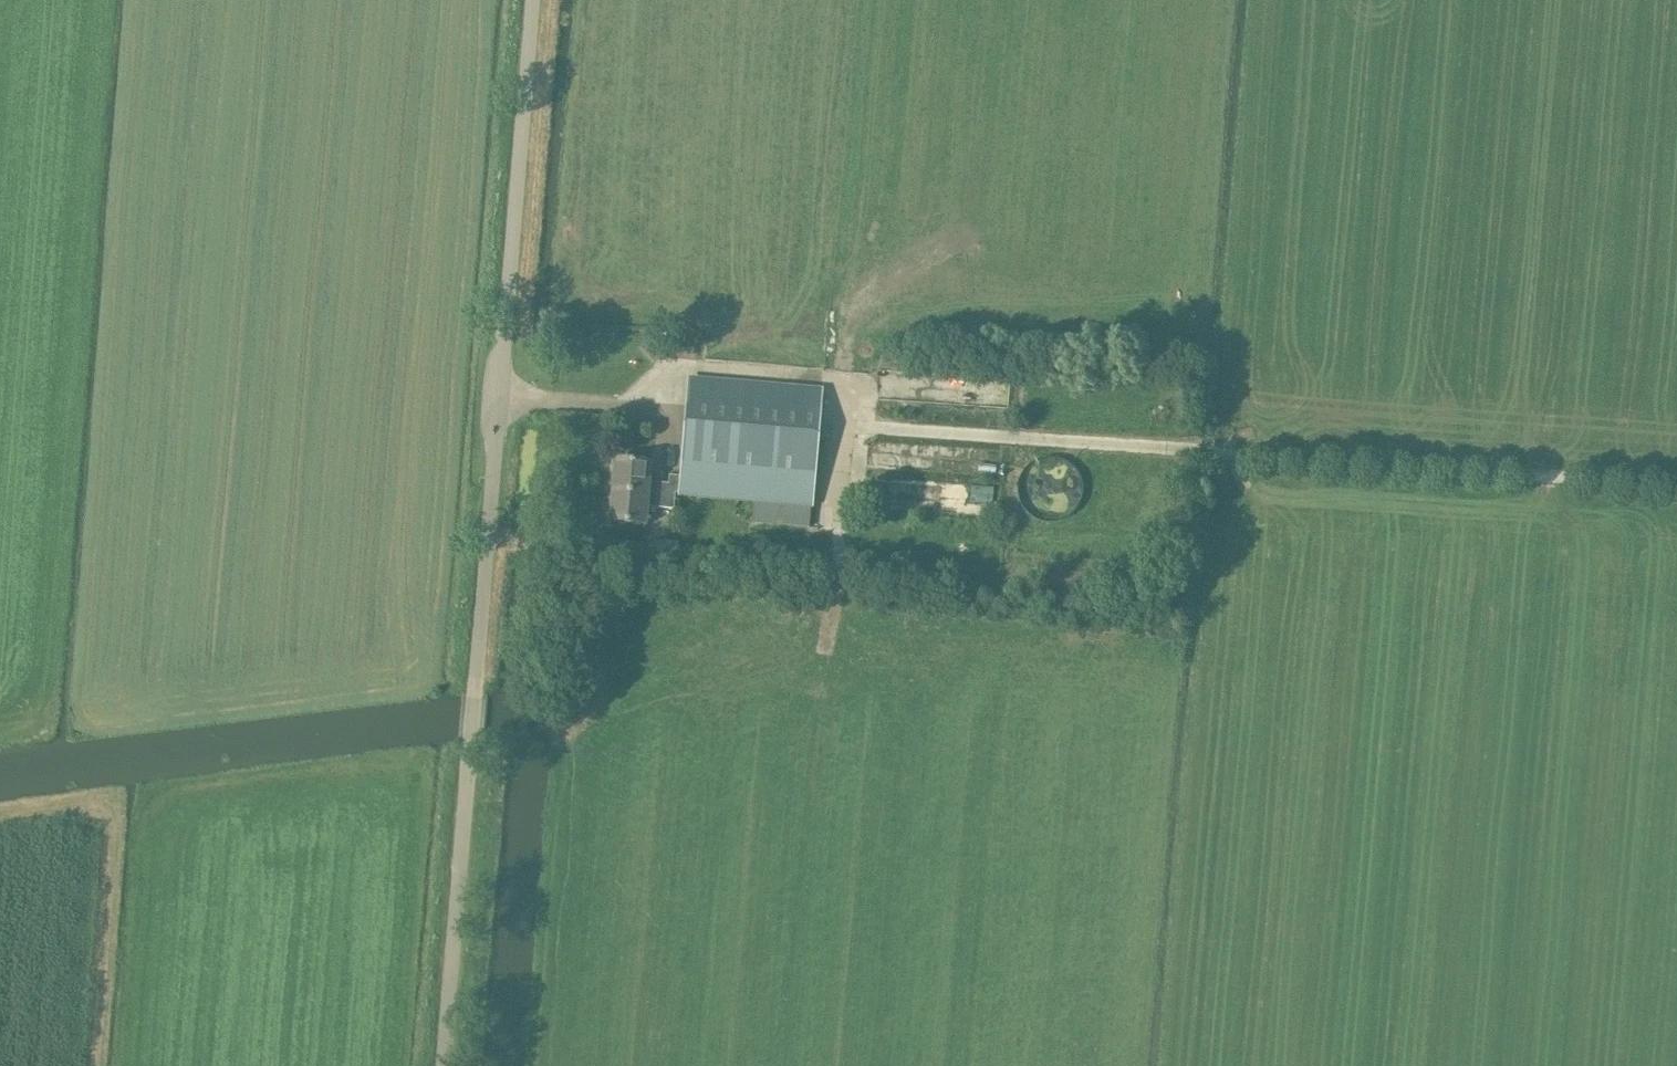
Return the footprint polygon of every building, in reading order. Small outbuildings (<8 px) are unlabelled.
[(687,380),(679,477),(678,494),(677,496),(775,504),(774,524),(809,527),(810,508),(812,508),(822,390),(687,380)] [(1065,503),(1076,470),(1041,458),(1030,491),(1065,503)] [(679,477),(678,477),(669,476),(668,484),(649,483),(650,465),(614,461),(611,493),(612,493),(672,499),(672,495),(674,495),(674,494),(678,494),(679,477)] [(672,499),(612,493),(611,493),(609,523),(645,526),(647,508),(673,510),(674,495),(672,495),(672,499)]
